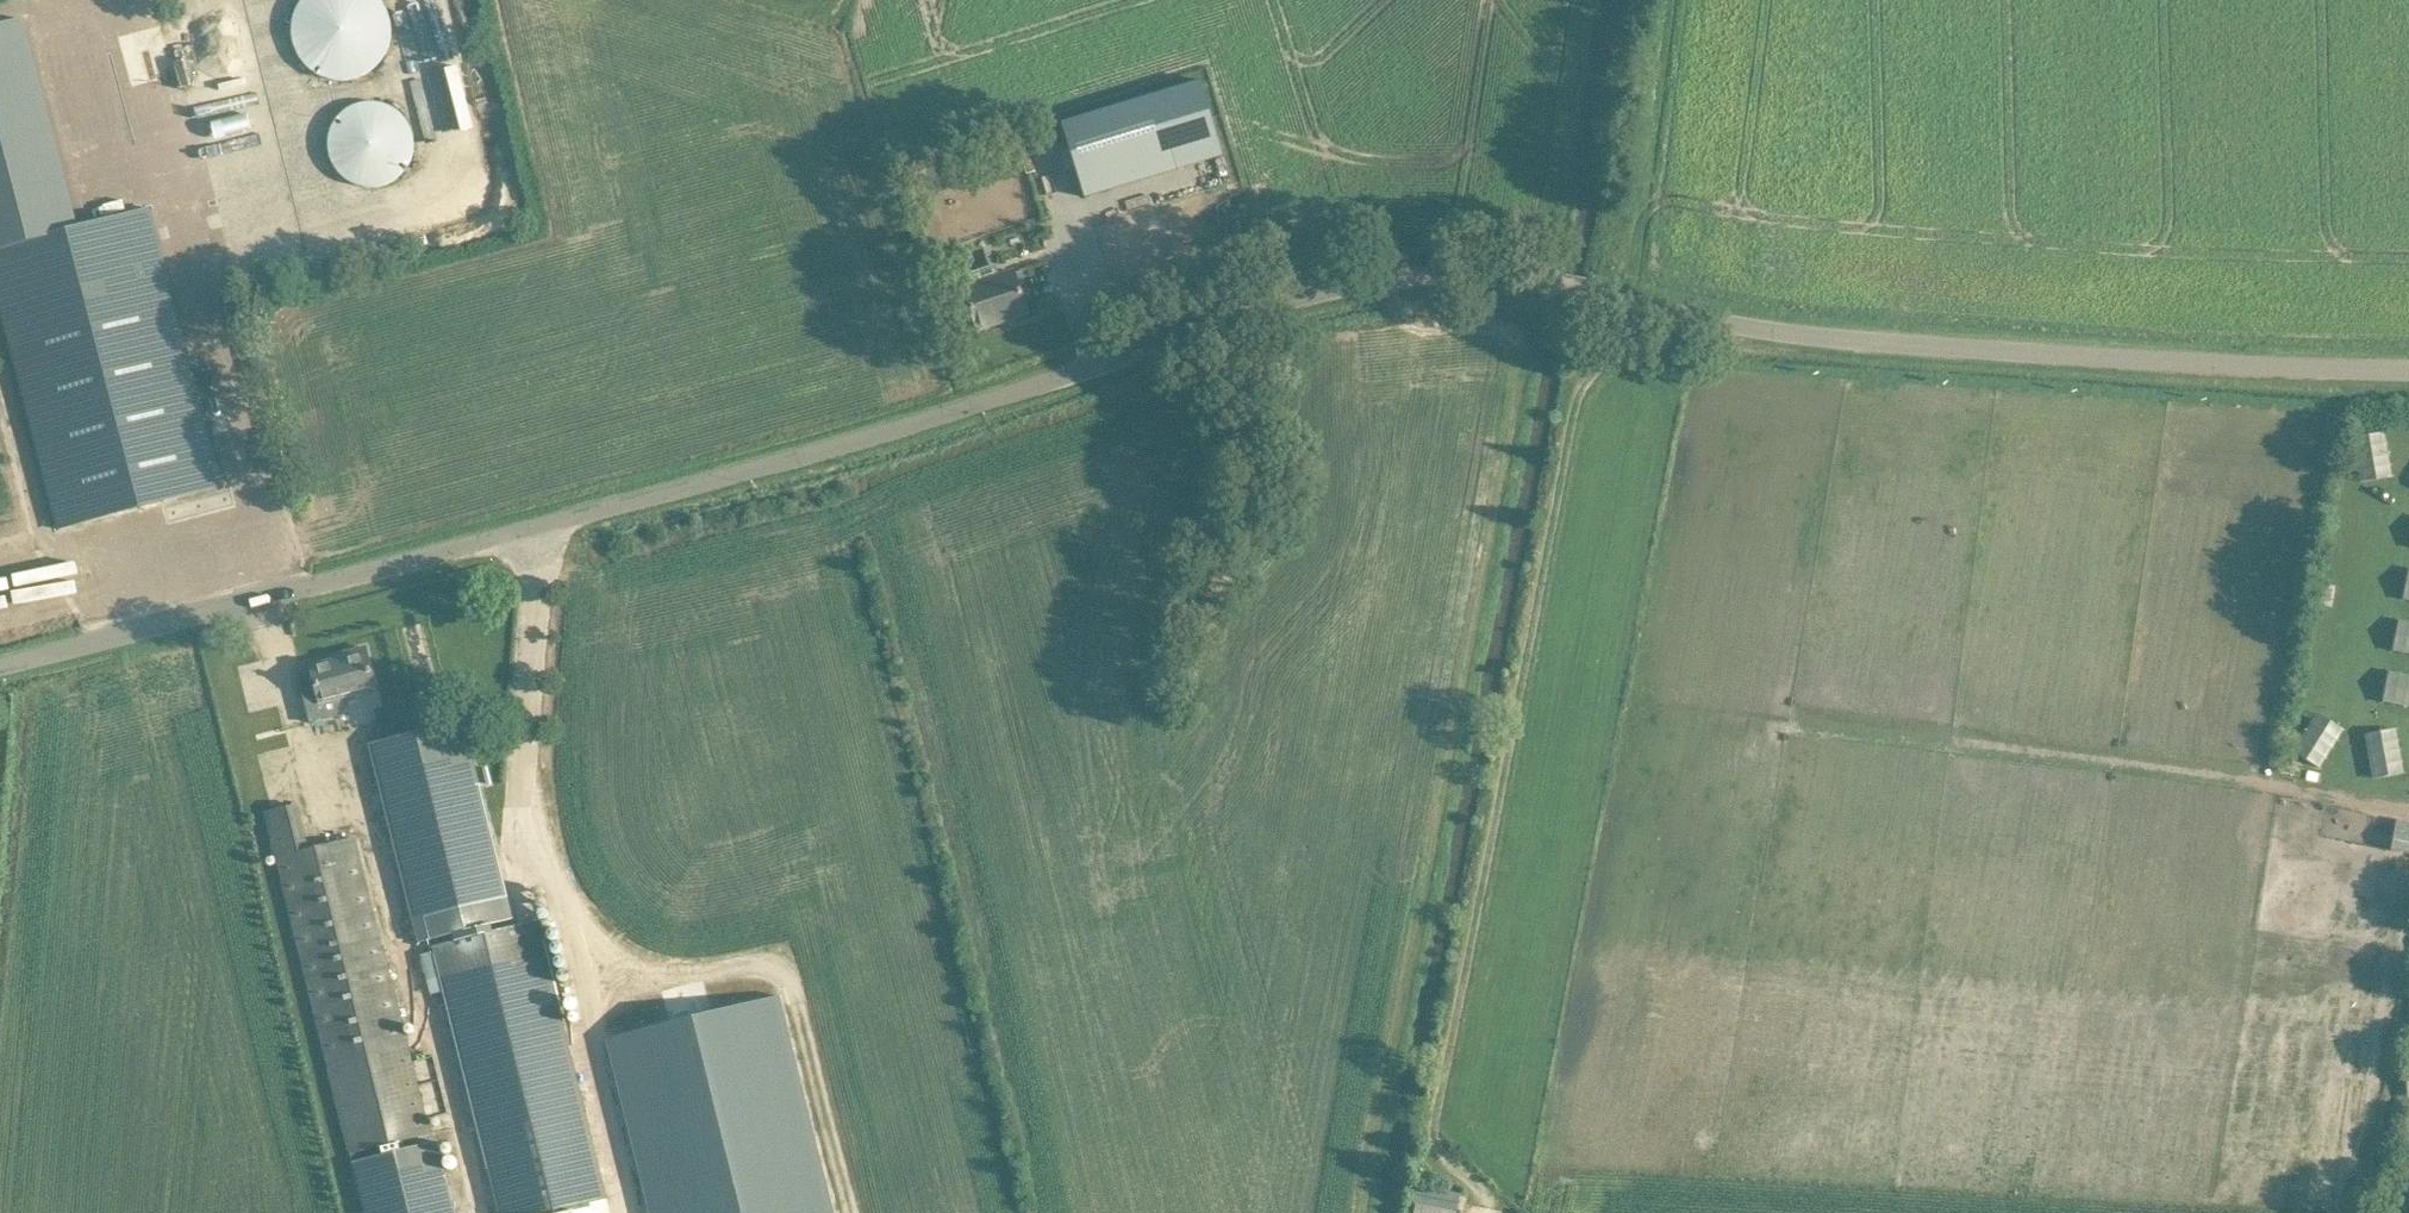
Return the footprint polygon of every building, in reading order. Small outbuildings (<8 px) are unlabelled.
[(344,80),(348,80),(353,79),(357,78),(361,76),(365,74),(368,72),(372,69),(375,66),(378,63),(381,60),(384,56),(386,53),(387,49),(389,45),(390,40),(391,36),(391,32),(391,27),(390,23),(390,19),(388,14),(387,10),(385,6),(383,3),(381,0),(301,0),(300,1),(298,5),(296,9),(294,13),(293,17),(292,22),(291,26),(291,30),(291,35),(292,39),(293,43),(294,47),(295,51),(297,55),(300,58),(302,62),(305,65),(308,68),(312,71),(315,73),(319,75),(323,77),(327,78),(331,79),(335,80),(340,80),(344,80)] [(222,486),(149,208),(79,227),(23,19),(0,25),(0,307),(53,506),(59,529),(222,486)] [(1200,80),(1062,123),(1084,197),(1223,155),(1200,80)] [(387,184),(392,182),(396,179),(399,177),(401,175),(403,173),(405,170),(407,167),(409,163),(410,161),(411,158),(412,155),(413,151),(413,148),(413,146),(413,142),(413,138),(412,134),(411,131),(410,127),(407,123),(406,120),(404,118),(402,115),(399,113),(397,111),(393,108),(391,107),(387,105),(384,104),(380,102),(375,102),(371,101),(367,101),(363,102),(358,103),(355,104),(351,106),(348,107),(344,110),(341,113),(338,115),(335,118),(333,122),(331,125),(330,127),(329,130),(328,133),(327,138),(327,142),(327,146),(327,151),(328,153),(328,156),(329,159),(331,163),(333,166),(335,170),(337,173),(340,175),(342,177),(344,179),(348,182),(351,184),(355,185),(359,186),(361,187),(364,187),(367,188),(371,188),(375,187),(380,187),(384,186),(387,184)] [(1000,283),(966,294),(977,329),(1028,313),(1014,272),(998,277),(1000,283)] [(0,601),(0,629),(82,613),(79,599),(24,610),(21,597),(0,601)] [(314,678),(300,681),(311,723),(345,714),(341,698),(376,689),(365,648),(345,653),(347,657),(311,666),(314,678)] [(514,918),(464,721),(424,731),(419,712),(384,721),(389,739),(369,744),(419,942),(514,918)] [(265,812),(350,1154),(429,1134),(356,839),(308,851),(296,805),(265,812)] [(2395,850),(2408,851),(2408,819),(2399,818),(2395,850)] [(432,947),(498,1212),(548,1212),(607,1198),(538,920),(432,947)] [(607,1039),(650,1212),(833,1212),(779,996),(615,1037),(607,1039)] [(364,1212),(455,1212),(437,1141),(352,1162),(364,1212)] [(2393,1167),(2408,1182),(2408,1151),(2393,1167)] [(1426,1207),(1426,1212),(1442,1212),(1443,1210),(1454,1212),(1458,1194),(1416,1186),(1413,1204),(1426,1207)]
